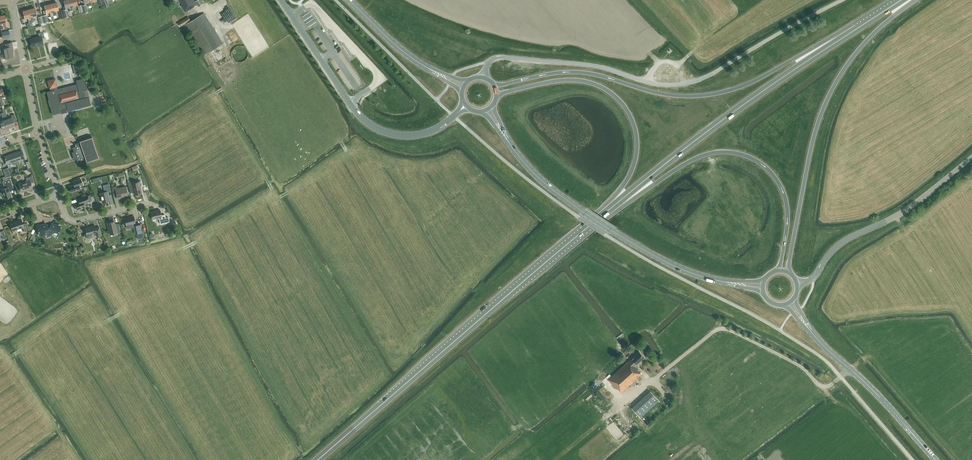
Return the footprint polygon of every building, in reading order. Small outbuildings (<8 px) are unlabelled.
[(72,9),(71,7),(70,0),(65,0),(63,0),(65,8),(69,7),(69,10),(72,9)] [(178,0),(185,12),(194,7),(194,6),(197,4),(195,0),(179,0),(178,0)] [(51,17),(54,16),(51,4),(44,5),(46,13),(50,12),(51,17)] [(29,9),(32,23),(35,22),(33,16),(37,16),(35,8),(29,9)] [(32,23),(29,9),(22,11),(25,19),(28,18),(29,23),(27,24),(28,27),(33,26),(32,23)] [(204,13),(194,19),(186,24),(205,55),(223,44),(204,13)] [(190,20),(188,17),(178,23),(180,26),(190,20)] [(39,37),(30,39),(32,47),(39,45),(39,46),(43,44),(42,38),(45,38),(43,31),(38,33),(39,37)] [(13,49),(12,42),(5,44),(6,48),(3,48),(4,54),(2,55),(3,59),(5,58),(5,59),(14,57),(12,49),(13,49)] [(75,75),(83,73),(81,63),(72,65),(75,75)] [(50,91),(47,92),(53,115),(61,113),(60,110),(67,109),(68,111),(91,105),(89,97),(88,97),(87,95),(88,94),(84,78),(76,80),(77,85),(75,85),(57,89),(57,87),(57,86),(55,79),(47,81),(49,89),(50,88),(50,91)] [(8,119),(6,112),(5,108),(2,109),(4,112),(3,112),(8,128),(15,126),(14,123),(17,122),(15,114),(11,115),(12,117),(8,119)] [(8,128),(3,112),(2,113),(1,113),(4,120),(0,121),(0,123),(2,130),(8,128)] [(75,156),(77,163),(86,160),(86,162),(98,158),(92,137),(80,141),(80,142),(75,144),(75,145),(75,146),(75,145),(75,146),(72,147),(74,152),(72,152),(73,157),(75,156)] [(13,153),(17,164),(19,163),(18,160),(24,158),(23,153),(22,151),(16,153),(16,152),(13,153)] [(14,165),(17,164),(13,153),(10,154),(10,155),(4,157),(5,159),(7,164),(13,162),(14,165)] [(34,182),(32,176),(26,178),(27,181),(18,184),(21,192),(32,188),(31,183),(34,182)] [(10,178),(3,181),(3,182),(5,188),(1,189),(4,198),(8,197),(8,198),(11,196),(8,188),(13,187),(10,178)] [(78,183),(82,182),(81,179),(74,181),(75,184),(69,186),(71,193),(80,189),(78,183)] [(131,181),(128,182),(130,193),(134,192),(134,194),(142,193),(140,186),(142,185),(140,181),(132,183),(131,181)] [(111,191),(109,184),(103,185),(104,192),(100,193),(102,203),(110,201),(107,192),(111,191)] [(117,188),(117,186),(111,187),(113,195),(116,194),(118,199),(128,196),(126,186),(117,188)] [(92,200),(90,195),(77,199),(78,202),(74,203),(77,210),(85,207),(88,206),(88,205),(87,202),(92,200)] [(161,215),(160,210),(150,212),(152,219),(159,218),(160,224),(167,222),(170,221),(169,217),(166,218),(165,214),(161,215)] [(136,226),(135,223),(134,216),(124,218),(126,225),(127,229),(133,227),(133,226),(136,226)] [(23,224),(21,219),(10,223),(12,231),(22,227),(24,232),(29,230),(26,223),(23,224)] [(117,233),(121,232),(118,223),(115,224),(114,222),(107,224),(110,234),(117,232),(117,233)] [(46,225),(46,224),(37,227),(39,235),(46,234),(46,235),(49,237),(51,235),(51,234),(58,235),(60,227),(52,224),(51,225),(46,225)] [(95,228),(95,226),(85,228),(87,239),(92,237),(91,234),(96,233),(97,237),(101,236),(99,227),(95,228)] [(634,366),(644,357),(639,352),(629,361),(629,360),(608,380),(617,389),(618,388),(621,392),(641,374),(634,366)] [(631,408),(640,418),(659,401),(650,391),(631,408)]
